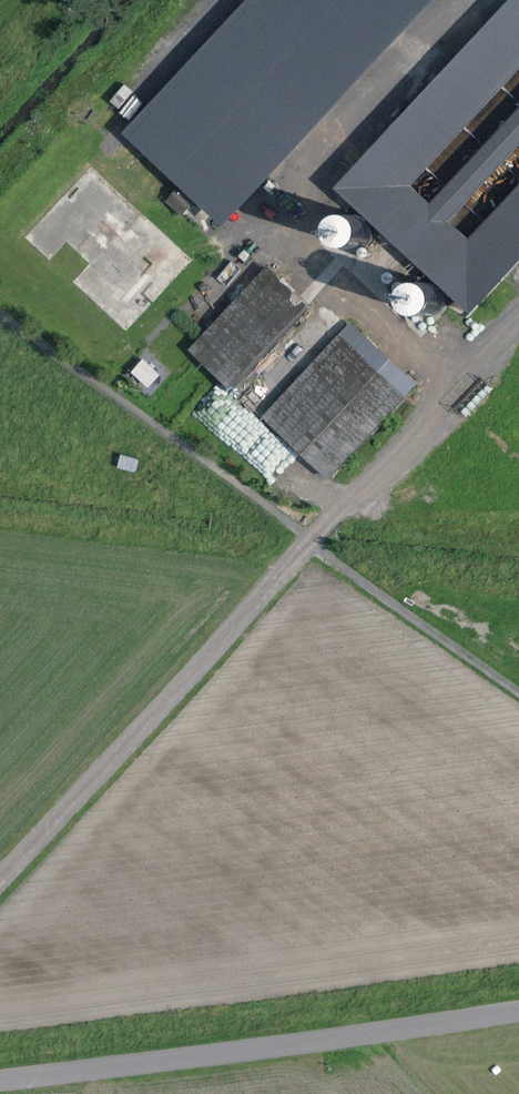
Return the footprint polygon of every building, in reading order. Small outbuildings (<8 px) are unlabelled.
[(122,134),(223,227),(435,0),(247,0),(122,134)] [(334,188),(469,314),(518,261),(518,186),(469,240),(450,222),(518,148),(518,108),(430,203),(410,185),(518,69),(518,0),(510,0),(334,188)] [(343,248),(349,250),(354,249),(360,246),(364,242),(366,237),(367,231),(365,225),(362,220),(357,217),(352,215),(346,215),(341,217),(336,220),(333,225),(332,230),(332,236),(334,241),(338,245),(343,248)] [(361,257),(362,258),(364,258),(366,258),(368,257),(369,255),(369,253),(369,252),(369,250),(368,248),(366,247),(364,247),(362,247),(361,248),(360,249),(359,251),(358,252),(359,254),(359,256),(361,257)] [(309,306),(267,267),(188,351),(230,390),(309,306)] [(386,282),(388,283),(390,284),(392,283),(393,282),(395,281),(395,279),(395,277),(394,275),(393,274),(392,273),(390,273),(388,273),(387,274),(385,275),(385,276),(384,278),(384,279),(385,281),(386,282)] [(397,292),(398,293),(400,293),(402,293),(404,292),(405,291),(405,289),(405,287),(405,285),(404,284),(402,283),(400,282),(398,283),(397,283),(396,285),(395,286),(395,288),(395,289),(395,291),(397,292)] [(417,316),(423,318),(429,317),(434,314),(438,310),(441,305),(441,299),(440,293),(436,288),(432,285),(426,283),(420,283),(415,285),(411,288),(408,293),(406,298),(406,304),(408,309),(412,313),(417,316)] [(417,383),(350,321),(260,417),(327,480),(417,383)]
